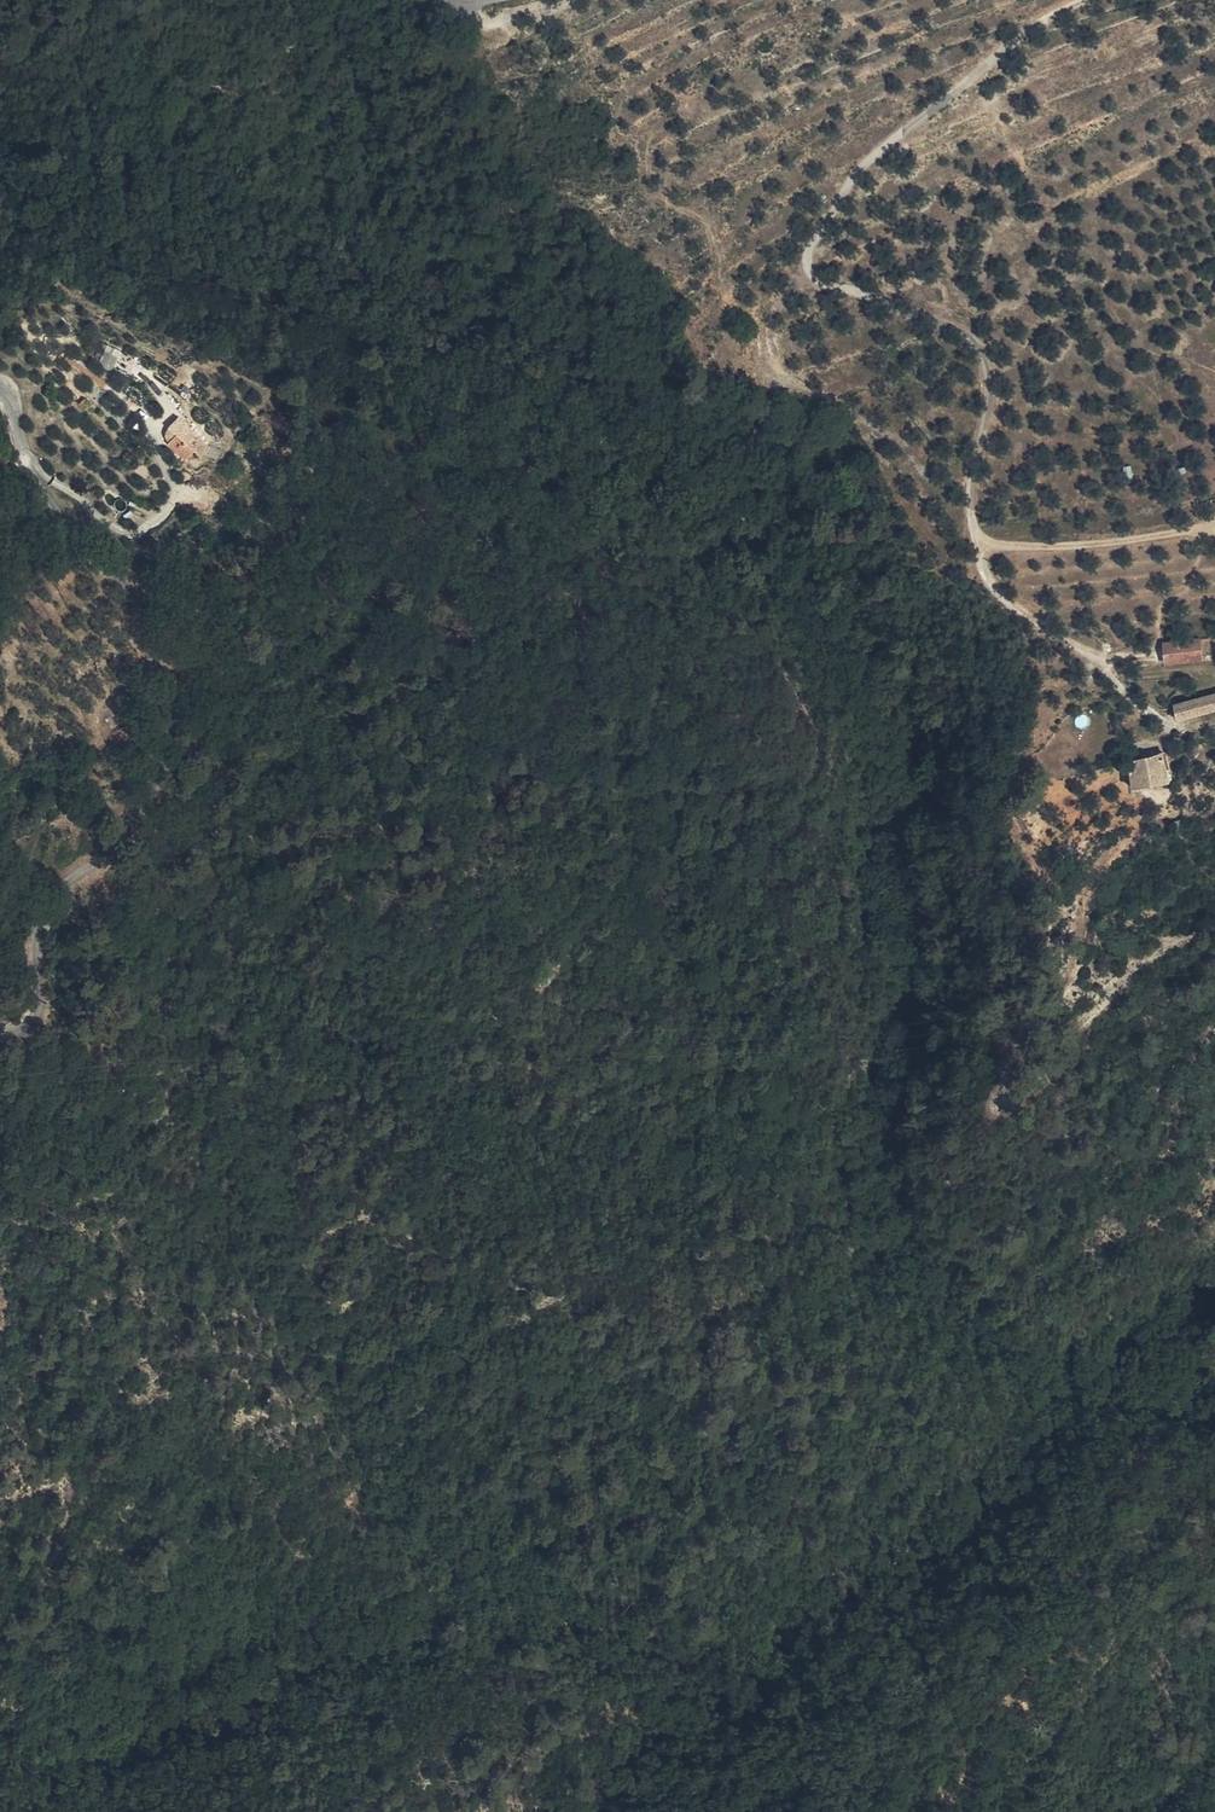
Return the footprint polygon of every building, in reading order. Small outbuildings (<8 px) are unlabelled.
[(113,366),(120,348),(108,343),(101,362),(113,366)] [(184,460),(194,449),(187,443),(196,433),(178,417),(168,428),(176,435),(167,444),(184,460)] [(187,443),(194,449),(200,455),(209,445),(196,433),(187,443)] [(1186,658),(1189,673),(1214,669),(1214,654),(1186,658)] [(1182,717),(1187,731),(1214,725),(1214,707),(1184,715),(1182,717)] [(1177,762),(1140,770),(1146,800),(1178,793),(1174,773),(1179,771),(1177,762)] [(691,1519),(681,1523),(686,1538),(697,1535),(691,1519)]
